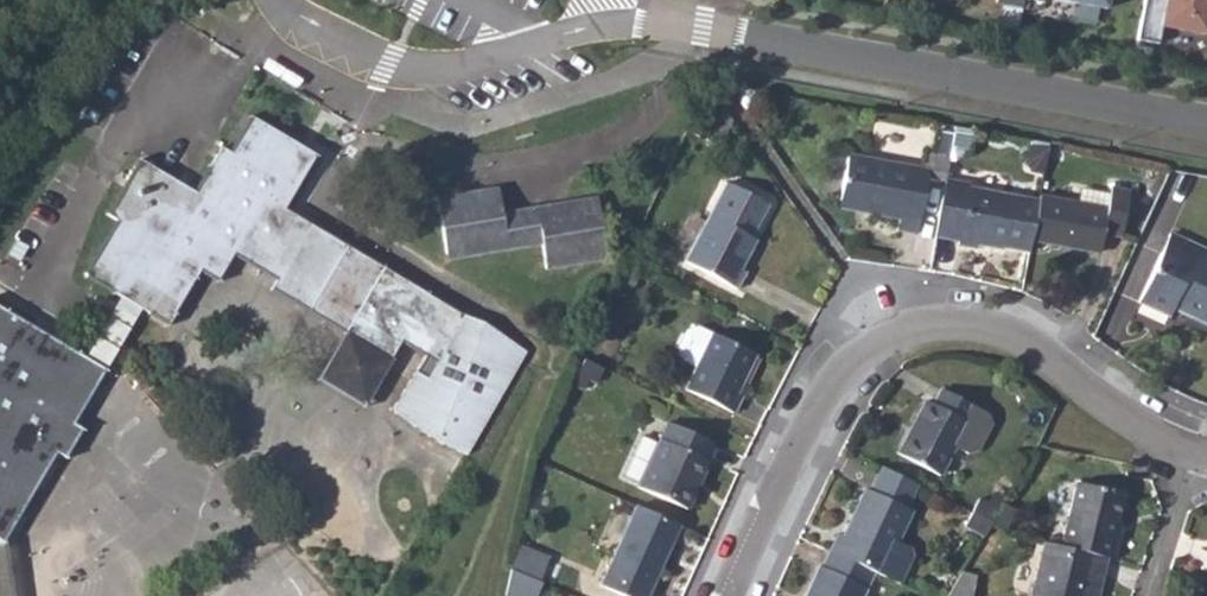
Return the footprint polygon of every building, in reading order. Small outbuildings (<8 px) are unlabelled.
[(1107,9),(1108,0),(1061,0),(1107,9)] [(1137,40),(1158,43),(1162,26),(1205,35),(1206,31),(1206,25),(1206,0),(1144,0),(1137,40)] [(82,287),(119,309),(139,321),(167,338),(197,287),(217,298),(232,272),(272,295),(266,308),(340,352),(385,378),(395,362),(419,375),(397,409),(386,427),(452,465),(516,350),(470,323),(455,320),(285,220),(316,169),(246,129),(226,163),(217,158),(191,203),(135,171),(104,224),(114,231),(82,287)] [(847,153),(839,197),(865,201),(865,209),(900,215),(898,227),(917,231),(929,168),(847,153)] [(945,179),(935,235),(959,239),(958,242),(977,245),(978,239),(1028,248),(1031,236),(1037,200),(972,187),(972,184),(945,179)] [(729,182),(686,260),(738,288),(748,269),(742,266),(757,239),(752,237),(770,204),(729,182)] [(1037,200),(1031,236),(1100,247),(1103,229),(1121,232),(1129,187),(1111,184),(1107,203),(1040,191),(1037,200)] [(457,205),(437,210),(449,264),(481,257),(483,262),(545,249),(551,273),(579,267),(578,262),(610,255),(598,200),(580,204),(582,212),(559,217),(557,209),(504,221),(498,197),(479,201),(480,207),(459,212),(457,205)] [(839,197),(838,204),(865,209),(865,201),(839,197)] [(706,217),(694,211),(676,243),(688,250),(706,217)] [(1139,297),(1171,310),(1175,302),(1206,315),(1206,243),(1167,227),(1139,297)] [(119,309),(82,372),(104,384),(139,321),(119,309)] [(7,555),(7,552),(58,464),(69,469),(85,441),(75,435),(104,384),(82,372),(0,324),(0,556),(7,555)] [(679,342),(677,346),(678,350),(680,356),(682,361),(694,367),(683,390),(731,413),(740,397),(735,394),(755,357),(712,335),(710,336),(703,332),(697,331),(690,332),(683,335),(679,342)] [(385,378),(340,352),(312,400),(360,427),(387,380),(385,378)] [(923,400),(896,453),(938,475),(953,445),(966,453),(976,450),(990,423),(987,414),(973,407),(940,389),(932,404),(923,400)] [(662,427),(634,491),(682,513),(702,466),(699,464),(706,447),(662,427)] [(887,468),(871,498),(909,515),(924,487),(887,468)] [(1073,487),(1058,549),(1103,561),(1110,563),(1116,538),(1112,537),(1120,499),(1073,487)] [(1002,499),(979,493),(970,525),(993,532),(1002,499)] [(839,542),(832,560),(876,580),(883,584),(913,517),(866,496),(844,544),(839,542)] [(631,511),(596,590),(610,595),(645,595),(675,530),(631,511)] [(524,545),(514,567),(543,579),(551,558),(524,545)] [(1030,595),(1095,595),(1103,561),(1058,549),(1042,546),(1030,595)] [(0,556),(0,595),(12,595),(7,555),(0,556)] [(832,560),(824,578),(821,576),(813,595),(870,595),(876,580),(832,560)] [(543,579),(514,567),(510,595),(536,595),(543,579)]
